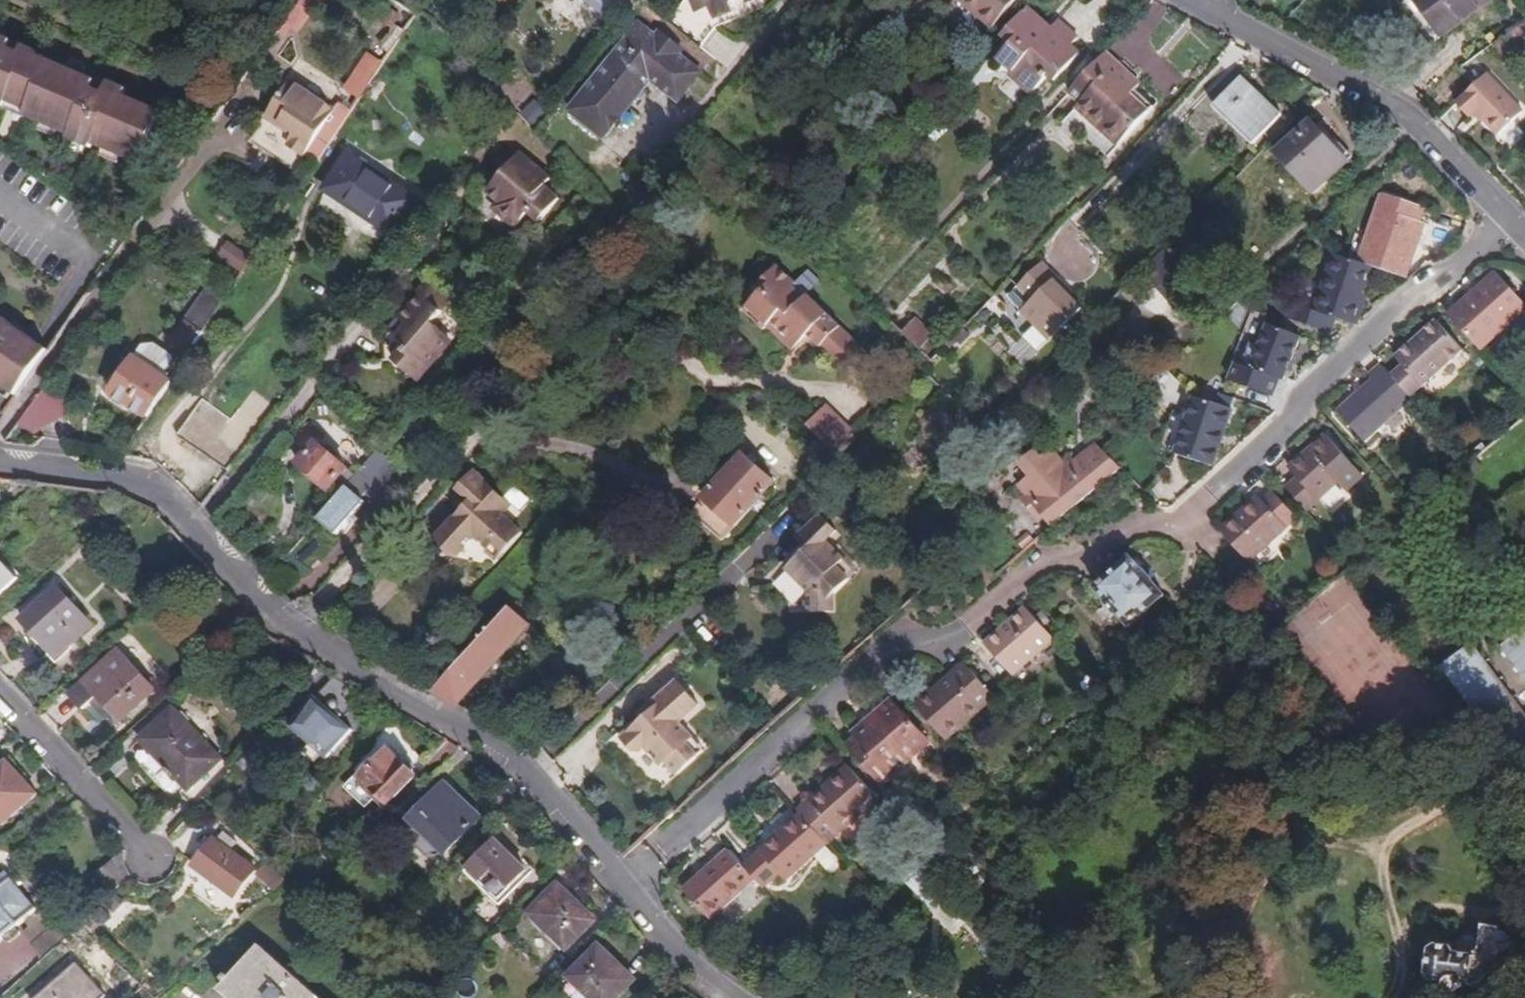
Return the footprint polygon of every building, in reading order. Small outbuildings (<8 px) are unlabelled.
[(287,3),(304,14),(314,0),(289,0),(287,3)] [(611,14),(620,0),(587,0),(611,14)] [(692,51),(707,32),(753,14),(749,3),(757,0),(680,0),(659,24),(692,51)] [(987,32),(1015,0),(952,0),(987,32)] [(1483,6),(1479,0),(1396,0),(1391,3),(1416,48),(1483,6)] [(1044,35),(1021,13),(997,40),(1005,48),(992,63),(1005,74),(1001,80),(1023,100),(1041,80),(1048,87),(1073,59),(1064,52),(1070,44),(1051,27),(1044,35)] [(666,100),(689,72),(628,22),(558,106),(591,133),(639,76),(666,100)] [(371,46),(380,52),(394,30),(385,24),(371,46)] [(1501,63),(1524,46),(1524,28),(1523,24),(1491,48),(1501,63)] [(117,99),(115,104),(98,97),(103,85),(88,79),(87,82),(78,78),(59,70),(27,57),(26,60),(13,55),(17,48),(0,41),(0,108),(1,105),(20,114),(18,118),(36,126),(53,133),(63,137),(62,141),(85,150),(86,147),(95,151),(114,159),(131,166),(154,115),(117,99)] [(26,60),(27,57),(29,53),(17,48),(13,55),(26,60)] [(1132,82),(1103,54),(1065,94),(1077,105),(1072,110),(1113,150),(1149,111),(1126,89),(1132,82)] [(346,74),(360,84),(371,66),(357,58),(346,74)] [(59,70),(78,78),(80,72),(62,63),(59,70)] [(1474,87),(1454,101),(1465,116),(1469,114),(1488,141),(1515,122),(1487,79),(1474,87)] [(325,108),(280,80),(258,114),(286,132),(280,142),(297,153),(325,108)] [(1249,146),(1277,117),(1239,80),(1211,109),(1249,146)] [(115,104),(117,99),(119,92),(103,85),(98,97),(115,104)] [(533,121),(547,108),(537,98),(523,111),(533,121)] [(18,118),(20,114),(1,105),(0,108),(0,113),(17,120),(18,118)] [(1310,199),(1338,173),(1326,159),(1332,153),(1306,125),(1272,158),(1310,199)] [(50,139),(53,133),(36,126),(33,132),(50,139)] [(491,170),(486,166),(471,186),(483,196),(480,199),(481,206),(501,221),(507,220),(518,208),(530,217),(548,194),(531,181),(537,173),(503,145),(491,160),(495,163),(491,170)] [(385,234),(409,196),(339,150),(315,185),(344,203),(342,206),(385,234)] [(111,167),(114,159),(95,151),(93,158),(111,167)] [(491,160),(486,166),(491,170),(495,163),(491,160)] [(307,183),(299,178),(290,191),(298,197),(307,183)] [(1370,269),(1403,281),(1422,227),(1418,225),(1423,212),(1380,197),(1357,265),(1370,269)] [(243,269),(252,255),(228,240),(219,254),(243,269)] [(1195,282),(1163,247),(1140,269),(1171,303),(1195,282)] [(1357,265),(1334,256),(1314,312),(1294,304),(1289,317),(1329,333),(1333,319),(1356,327),(1363,306),(1358,303),(1370,269),(1357,265)] [(1047,342),(1076,311),(1061,297),(1064,292),(1035,265),(1009,292),(1022,304),(1015,312),(1047,342)] [(827,338),(849,358),(859,346),(803,295),(800,297),(788,287),(790,283),(772,266),(752,287),(758,292),(740,311),(760,330),(764,326),(789,349),(803,334),(817,347),(827,338)] [(790,283),(788,287),(800,297),(803,295),(815,281),(802,270),(790,283)] [(1445,317),(1476,351),(1523,308),(1492,274),(1445,317)] [(413,287),(416,290),(437,307),(445,298),(422,278),(413,287)] [(184,322),(200,332),(220,300),(205,290),(184,322)] [(437,307),(416,290),(384,331),(404,347),(393,361),(413,377),(447,335),(428,319),(437,307)] [(914,313),(899,329),(923,351),(933,341),(927,335),(932,330),(914,313)] [(33,345),(25,339),(23,341),(10,333),(12,330),(0,322),(0,391),(1,392),(33,345)] [(166,365),(175,371),(200,332),(184,322),(170,343),(177,348),(166,365)] [(1300,335),(1267,326),(1257,323),(1243,370),(1239,369),(1233,387),(1276,399),(1281,381),(1287,383),(1300,335)] [(23,341),(25,339),(27,336),(14,327),(12,330),(10,333),(23,341)] [(1391,383),(1413,405),(1466,358),(1437,328),(1398,365),(1403,370),(1391,383)] [(840,367),(849,358),(827,338),(817,347),(840,367)] [(17,403),(48,356),(33,345),(1,392),(1,394),(8,399),(9,398),(13,401),(17,403)] [(109,395),(146,418),(168,382),(133,360),(109,395)] [(1368,449),(1415,407),(1413,405),(1391,383),(1381,371),(1370,381),(1375,386),(1341,419),(1368,449)] [(231,472),(279,404),(254,387),(233,417),(205,398),(179,436),(231,472)] [(13,401),(9,398),(8,399),(1,394),(1,392),(0,391),(0,398),(10,405),(13,401)] [(1207,465),(1229,411),(1188,396),(1167,452),(1207,465)] [(43,400),(21,434),(35,442),(70,418),(43,400)] [(803,427),(832,454),(853,433),(822,406),(803,427)] [(294,445),(303,451),(312,440),(317,444),(320,438),(307,427),(294,445)] [(293,465),(335,498),(354,474),(317,444),(312,440),(293,465)] [(1089,442),(1069,459),(1076,466),(1095,450),(1089,442)] [(1288,493),(1308,515),(1356,473),(1327,442),(1291,475),(1297,484),(1288,493)] [(1036,514),(1046,526),(1114,467),(1095,450),(1076,466),(1069,459),(1065,454),(1057,461),(1045,448),(1034,457),(1027,449),(1013,462),(1024,476),(1008,491),(1032,518),(1036,514)] [(374,450),(355,472),(354,474),(335,498),(317,521),(335,536),(363,502),(355,495),(366,481),(381,492),(399,469),(374,450)] [(721,538),(775,484),(746,456),(693,509),(721,538)] [(492,544),(502,553),(521,532),(500,515),(509,504),(471,472),(457,490),(469,500),(435,538),(438,549),(436,552),(443,557),(458,557),(474,538),(487,549),(492,544)] [(1222,536),(1248,564),(1297,521),(1274,497),(1264,505),(1260,501),(1222,536)] [(829,527),(817,514),(792,538),(804,550),(782,572),(803,594),(804,616),(834,614),(832,598),(852,583),(846,576),(850,572),(841,562),(842,561),(820,536),(829,527)] [(1011,541),(1018,550),(1030,540),(1023,531),(1011,541)] [(497,560),(502,553),(492,544),(487,549),(486,551),(497,560)] [(1138,631),(1171,598),(1135,561),(1102,594),(1138,631)] [(16,581),(0,564),(0,595),(16,581)] [(1303,605),(1318,627),(1345,609),(1330,587),(1303,605)] [(55,659),(90,627),(56,589),(20,622),(55,659)] [(435,692),(458,707),(528,628),(507,609),(435,692)] [(1012,679),(1053,644),(1024,612),(984,649),(1012,679)] [(1524,682),(1524,636),(1503,653),(1524,682)] [(1443,675),(1512,766),(1524,756),(1524,717),(1475,651),(1443,675)] [(101,710),(115,725),(149,694),(112,653),(63,698),(86,725),(94,717),(101,710)] [(912,713),(944,749),(993,705),(961,669),(912,713)] [(674,778),(696,757),(700,752),(690,741),(691,740),(678,725),(697,708),(672,680),(633,714),(637,718),(616,736),(635,757),(642,750),(657,769),(663,764),(674,778)] [(352,703),(361,691),(345,682),(340,689),(343,693),(327,709),(323,705),(294,731),(328,768),(357,741),(346,728),(361,714),(352,703)] [(854,744),(890,784),(906,769),(901,764),(924,744),(890,705),(850,739),(854,744)] [(108,732),(115,725),(101,710),(94,717),(108,732)] [(190,814),(197,809),(231,776),(170,711),(141,737),(151,746),(143,753),(170,782),(173,780),(185,794),(178,801),(190,814)] [(253,777),(274,757),(260,742),(238,762),(253,777)] [(845,751),(881,791),(890,784),(854,744),(845,751)] [(901,764),(906,769),(929,749),(924,744),(901,764)] [(385,807),(413,778),(386,753),(359,781),(385,807)] [(35,805),(6,772),(0,777),(0,836),(1,836),(35,805)] [(802,819),(827,847),(876,804),(849,773),(800,817),(802,819)] [(445,856),(476,822),(443,790),(409,824),(445,856)] [(785,884),(827,847),(802,819),(743,870),(756,885),(763,893),(780,878),(785,884)] [(229,902),(249,875),(206,843),(186,871),(229,902)] [(499,900),(525,873),(491,843),(467,870),(499,900)] [(395,854),(387,847),(372,861),(381,869),(395,854)] [(91,875),(107,893),(124,877),(120,870),(117,863),(118,853),(116,852),(91,875)] [(743,870),(729,853),(684,894),(709,924),(756,885),(743,870)] [(271,896),(283,885),(263,867),(252,879),(271,896)] [(36,910),(2,877),(0,879),(0,915),(13,929),(22,921),(36,910)] [(568,949),(596,922),(560,885),(532,914),(568,949)] [(41,956),(65,933),(36,910),(22,921),(27,928),(21,934),(41,956)] [(13,929),(0,915),(0,940),(13,929)] [(1470,992),(1515,942),(1502,929),(1498,932),(1486,931),(1483,951),(1475,956),(1452,953),(1447,944),(1435,942),(1427,949),(1423,977),(1427,985),(1443,987),(1443,992),(1447,997),(1454,997),(1458,991),(1470,992)] [(813,950),(816,954),(827,944),(824,940),(813,950)] [(257,949),(219,993),(225,997),(313,997),(257,949)] [(632,994),(600,955),(567,983),(580,997),(628,997),(632,994)] [(109,995),(82,961),(37,997),(105,997),(109,995)]
